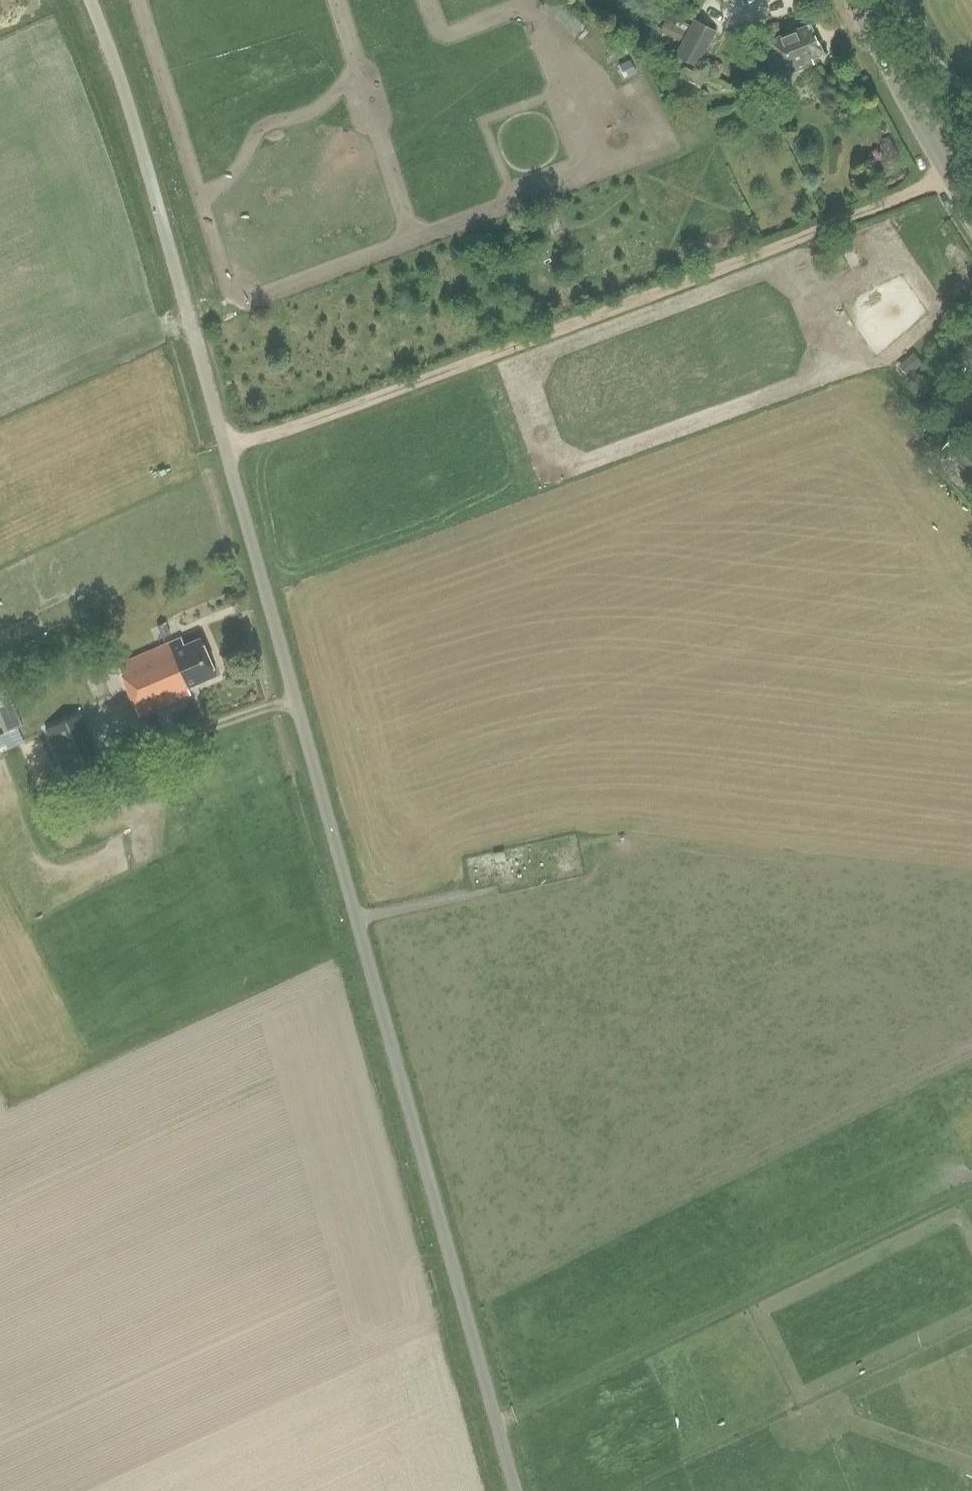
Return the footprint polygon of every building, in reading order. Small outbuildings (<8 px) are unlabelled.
[(695,18),(675,54),(697,67),(717,31),(695,18)] [(770,39),(773,45),(764,49),(778,77),(798,68),(796,64),(795,62),(823,49),(810,20),(770,39)] [(626,77),(637,72),(631,60),(620,66),(626,77)] [(688,65),(685,76),(706,83),(710,72),(688,65)] [(773,123),(766,126),(772,138),(778,135),(773,123)] [(913,352),(907,358),(913,365),(915,368),(922,362),(919,359),(913,352)] [(951,436),(942,447),(971,472),(971,453),(951,436)] [(172,634),(167,622),(157,626),(162,638),(172,634)] [(190,684),(217,671),(201,634),(185,642),(182,636),(119,663),(141,713),(192,690),(190,684)] [(10,730),(0,734),(0,739),(4,750),(34,738),(13,686),(0,691),(0,706),(10,730)] [(84,711),(49,727),(69,770),(104,755),(84,711)]
